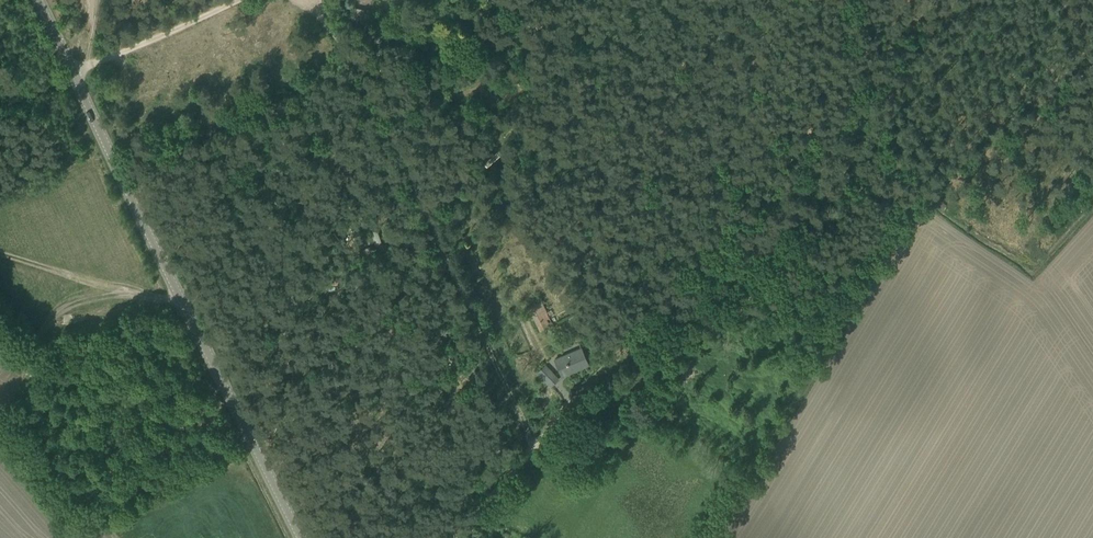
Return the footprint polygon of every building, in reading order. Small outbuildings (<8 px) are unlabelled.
[(520,0),(500,0),(507,16),(523,8),(520,0)] [(384,252),(391,249),(389,244),(382,246),(377,230),(373,232),(379,251),(383,249),(384,252)] [(541,301),(529,307),(541,331),(551,326),(552,325),(557,323),(551,309),(546,312),(541,301)] [(574,351),(555,359),(562,376),(589,364),(583,351),(581,347),(574,351)] [(458,348),(448,357),(452,361),(462,353),(458,348)] [(538,372),(551,386),(558,379),(545,365),(538,372)]
